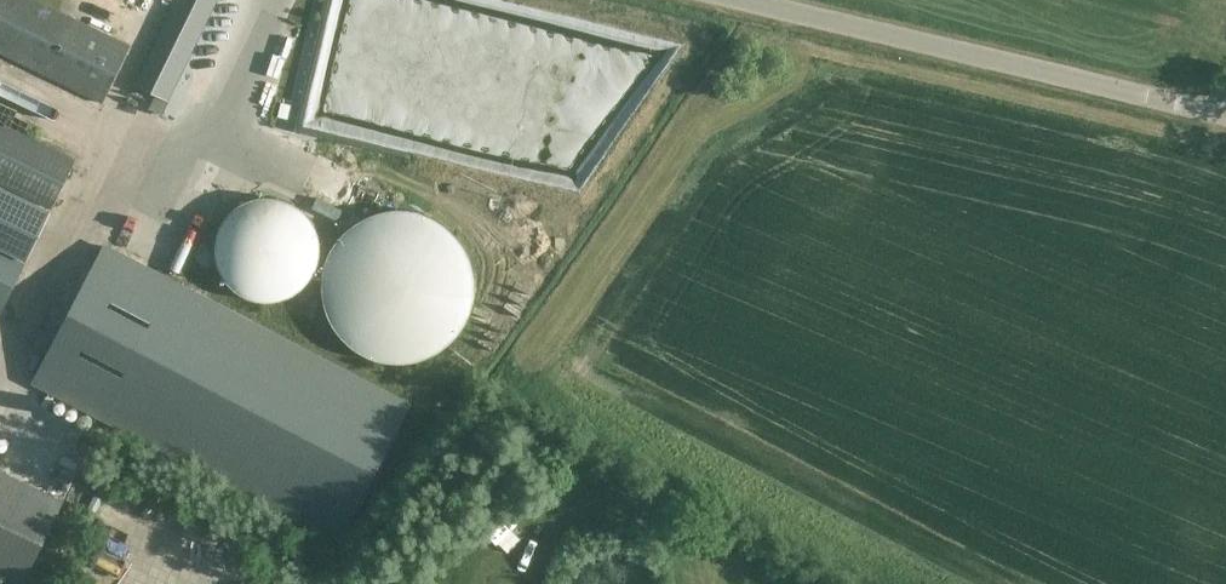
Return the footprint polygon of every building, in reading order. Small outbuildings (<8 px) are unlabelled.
[(131,46),(38,0),(0,0),(0,54),(102,104),(131,46)] [(176,90),(220,0),(176,0),(134,86),(170,103),(176,90)] [(303,14),(263,0),(227,0),(201,75),(207,77),(201,97),(210,100),(218,75),(239,82),(237,88),(259,95),(258,98),(273,103),(303,14)] [(355,64),(362,46),(340,37),(332,55),(355,64)] [(0,122),(0,185),(52,211),(77,160),(0,122)] [(50,211),(0,187),(0,248),(25,260),(50,211)] [(311,224),(307,219),(298,210),(287,203),(274,199),(261,199),(248,202),(237,207),(227,216),(219,226),(215,238),(213,251),(214,265),(217,279),(225,291),(235,300),(247,307),(261,311),(275,311),(288,307),(300,300),(310,290),(317,278),(321,264),(321,250),(317,237),(311,224)] [(473,306),(473,288),(471,271),(466,255),(457,241),(444,228),(430,219),(414,214),(397,212),(380,214),(363,219),(349,229),(337,241),(328,255),(322,271),(320,288),(320,306),(324,322),(331,338),(342,351),(356,362),(371,370),(388,373),(405,373),(422,370),(438,362),(451,351),(462,338),(469,322),(473,306)] [(409,404),(107,247),(35,383),(338,541),(409,404)] [(26,266),(0,253),(0,314),(2,315),(26,266)]
